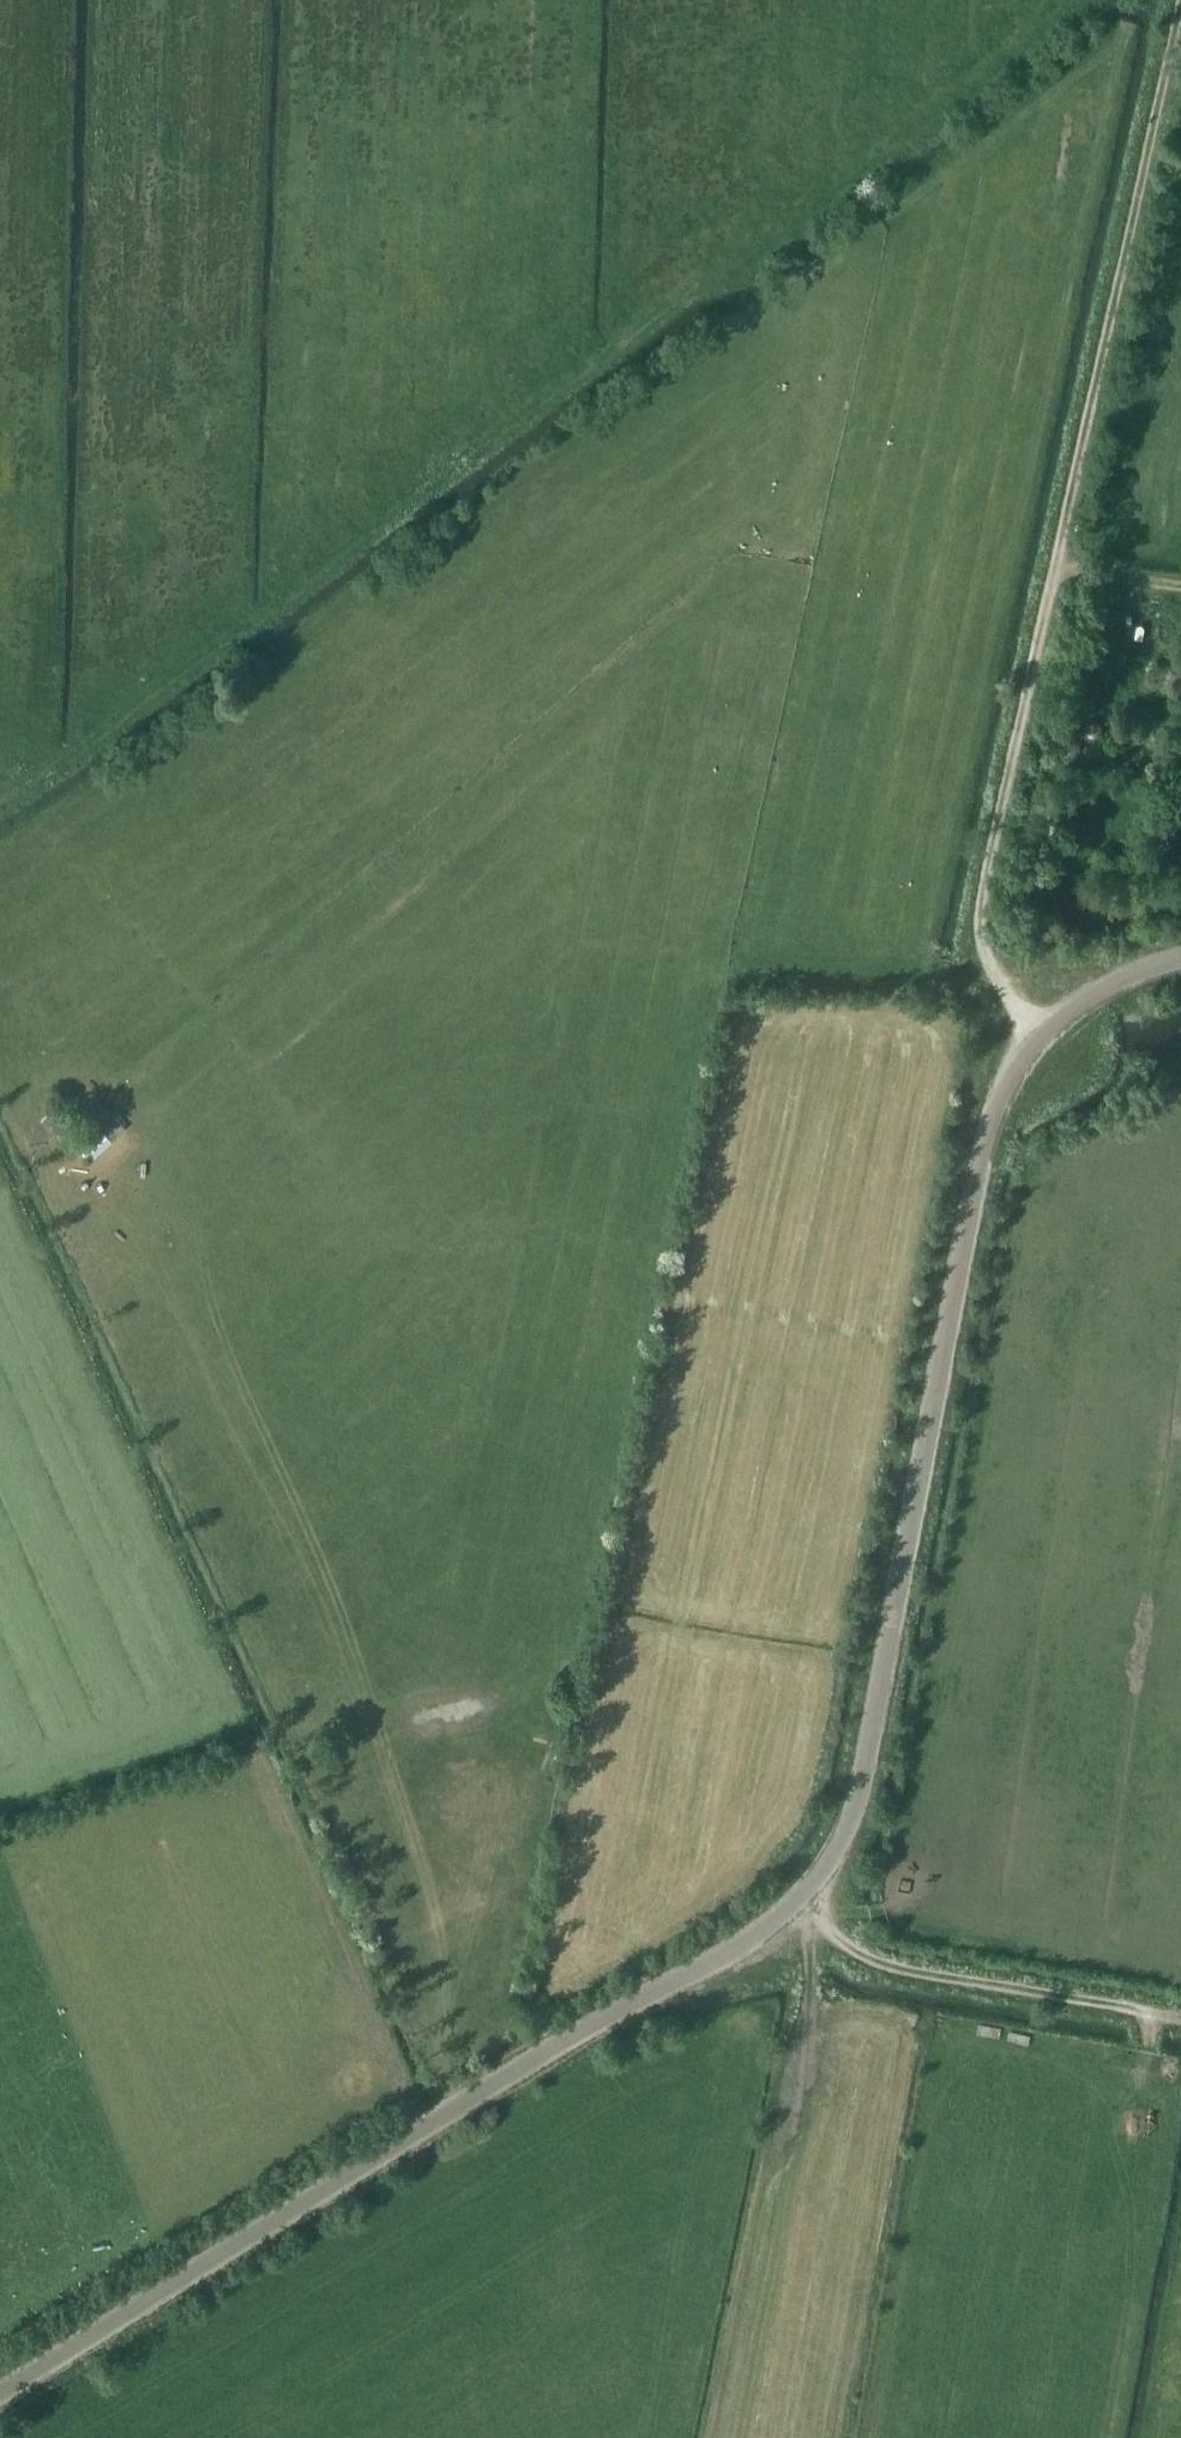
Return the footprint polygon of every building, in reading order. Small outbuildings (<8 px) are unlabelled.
[(95,1112),(68,1139),(89,1160),(125,1125),(102,1103),(94,1111),(95,1112)]
